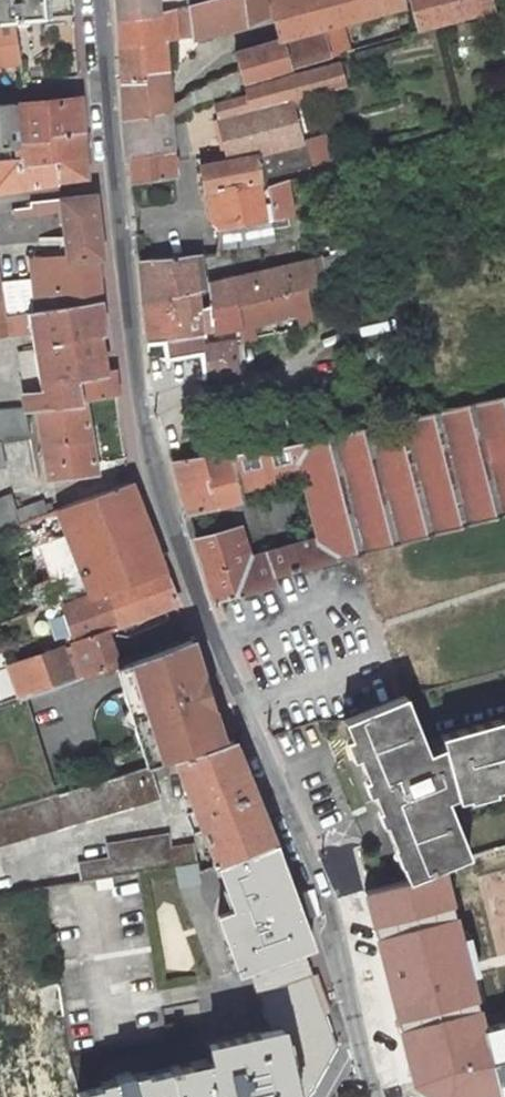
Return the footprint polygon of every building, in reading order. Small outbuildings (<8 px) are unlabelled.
[(15,20),(16,27),(31,25),(33,18),(72,14),(71,0),(0,0),(0,21),(15,20)] [(122,16),(173,7),(190,4),(204,2),(204,0),(120,0),(122,16)] [(242,25),(272,19),(268,0),(214,0),(204,2),(190,4),(195,35),(242,25)] [(272,19),(277,44),(288,41),(327,33),(341,29),(414,10),(411,0),(268,0),(272,19)] [(497,16),(493,0),(411,0),(414,10),(421,35),(497,16)] [(177,38),(195,35),(190,4),(173,7),(177,38)] [(126,82),(167,76),(164,40),(177,38),(173,7),(122,16),(126,82)] [(11,66),(17,65),(11,29),(0,31),(0,68),(11,66)] [(347,57),(341,29),(327,33),(334,60),(340,59),(347,57)] [(334,60),(327,33),(288,41),(294,70),(334,60)] [(288,41),(277,44),(239,53),(242,68),(244,83),(294,70),(288,41)] [(253,112),(295,100),(346,87),(341,64),(247,89),(250,98),(253,112)] [(242,68),(170,109),(171,122),(199,105),(240,94),(238,84),(244,83),(242,68)] [(170,109),(167,76),(126,82),(128,116),(170,109)] [(250,98),(216,106),(220,121),(253,112),(250,98)] [(13,108),(17,152),(53,146),(55,141),(83,135),(80,99),(13,108)] [(271,221),(265,190),(263,181),(314,167),(308,143),(305,144),(304,139),(295,100),(253,112),(220,121),(228,153),(229,160),(220,161),(205,163),(215,223),(221,232),(271,221)] [(17,152),(13,108),(0,109),(0,155),(17,152)] [(171,122),(170,109),(128,116),(131,154),(134,157),(175,154),(171,122)] [(19,173),(57,166),(58,185),(88,180),(83,135),(55,141),(53,146),(17,152),(18,161),(19,173)] [(220,161),(229,160),(228,153),(218,154),(220,161)] [(177,177),(175,154),(134,157),(136,181),(177,177)] [(58,185),(57,166),(19,173),(18,161),(0,165),(0,196),(58,185)] [(292,194),(309,190),(307,178),(290,183),(292,194)] [(269,189),(276,220),(291,217),(297,216),(292,194),(290,183),(269,189)] [(94,259),(99,258),(92,198),(30,207),(30,210),(10,213),(13,222),(64,216),(68,262),(22,272),(25,293),(0,296),(0,307),(2,320),(32,314),(98,301),(94,259)] [(272,228),(293,224),(291,217),(276,220),(271,221),(272,228)] [(221,251),(275,239),(272,228),(271,221),(221,232),(221,251)] [(206,259),(141,260),(146,301),(200,294),(206,293),(203,266),(207,266),(206,259)] [(330,284),(325,259),(291,267),(298,292),(313,288),(330,284)] [(291,267),(212,288),(214,309),(245,307),(298,292),(291,267)] [(298,292),(245,307),(214,309),(201,310),(203,335),(211,332),(244,326),(246,337),(261,335),(258,323),(304,313),(307,328),(318,326),(313,288),(298,292)] [(146,301),(150,340),(168,338),(203,335),(201,310),(200,294),(146,301)] [(101,333),(98,301),(32,314),(2,320),(0,307),(0,339),(34,331),(37,351),(15,356),(24,407),(34,406),(74,401),(72,376),(105,371),(101,333)] [(238,338),(204,342),(203,335),(168,338),(169,352),(204,350),(206,376),(239,371),(238,338)] [(150,340),(155,385),(206,376),(204,350),(169,352),(168,338),(150,340)] [(105,371),(72,376),(74,401),(82,399),(115,394),(112,370),(105,371)] [(245,502),(242,492),(299,478),(314,535),(248,552),(241,526),(195,537),(215,601),(279,585),(276,575),(359,554),(504,515),(504,397),(412,417),(265,448),(232,452),(203,454),(186,457),(173,460),(188,515),(245,502)] [(99,473),(82,399),(74,401),(34,406),(51,482),(99,473)] [(29,439),(22,407),(0,410),(0,444),(29,439)] [(131,479),(61,507),(95,595),(165,568),(131,479)] [(21,526),(52,514),(46,502),(20,512),(14,496),(0,502),(0,534),(21,526)] [(95,595),(65,606),(62,600),(60,601),(75,646),(108,632),(178,602),(165,568),(95,595)] [(75,646),(9,668),(8,668),(18,699),(27,696),(117,666),(119,665),(108,632),(75,646)] [(143,657),(127,662),(135,686),(125,689),(124,689),(130,708),(136,711),(140,722),(135,724),(142,742),(143,741),(153,738),(161,762),(174,758),(223,743),(213,708),(209,709),(199,674),(202,673),(192,638),(142,655),(143,657)] [(135,686),(127,662),(119,665),(117,666),(125,689),(135,686)] [(402,687),(338,712),(345,728),(408,703),(405,694),(402,687)] [(417,724),(408,703),(345,728),(353,749),(417,724)] [(417,724),(353,749),(403,874),(462,858),(470,855),(458,822),(445,792),(455,789),(457,794),(504,782),(504,712),(439,727),(442,737),(425,743),(417,724)] [(153,738),(143,741),(151,765),(161,762),(153,738)] [(174,758),(216,864),(219,864),(246,855),(245,851),(271,843),(231,740),(223,743),(174,758)] [(0,809),(0,843),(157,800),(149,769),(0,809)] [(165,833),(107,844),(108,856),(77,861),(79,879),(139,869),(174,862),(192,859),(188,840),(167,844),(165,833)] [(306,944),(271,843),(245,851),(246,855),(219,864),(234,908),(218,915),(237,969),(247,966),(296,948),(296,949),(306,944)] [(174,862),(178,883),(198,878),(193,859),(192,859),(174,862)] [(364,887),(412,1079),(439,1096),(497,1096),(502,1096),(485,1024),(448,866),(364,887)] [(257,993),(305,975),(296,949),(296,948),(247,966),(257,993)] [(335,1048),(305,975),(257,993),(274,1032),(206,1047),(214,1060),(141,1078),(140,1075),(133,1076),(131,1072),(116,1075),(115,1080),(108,1081),(110,1086),(80,1092),(81,1096),(308,1096),(335,1048)] [(55,984),(16,991),(21,1024),(61,1017),(55,984)] [(485,1024),(502,1096),(504,1096),(504,1019),(485,1024)]
